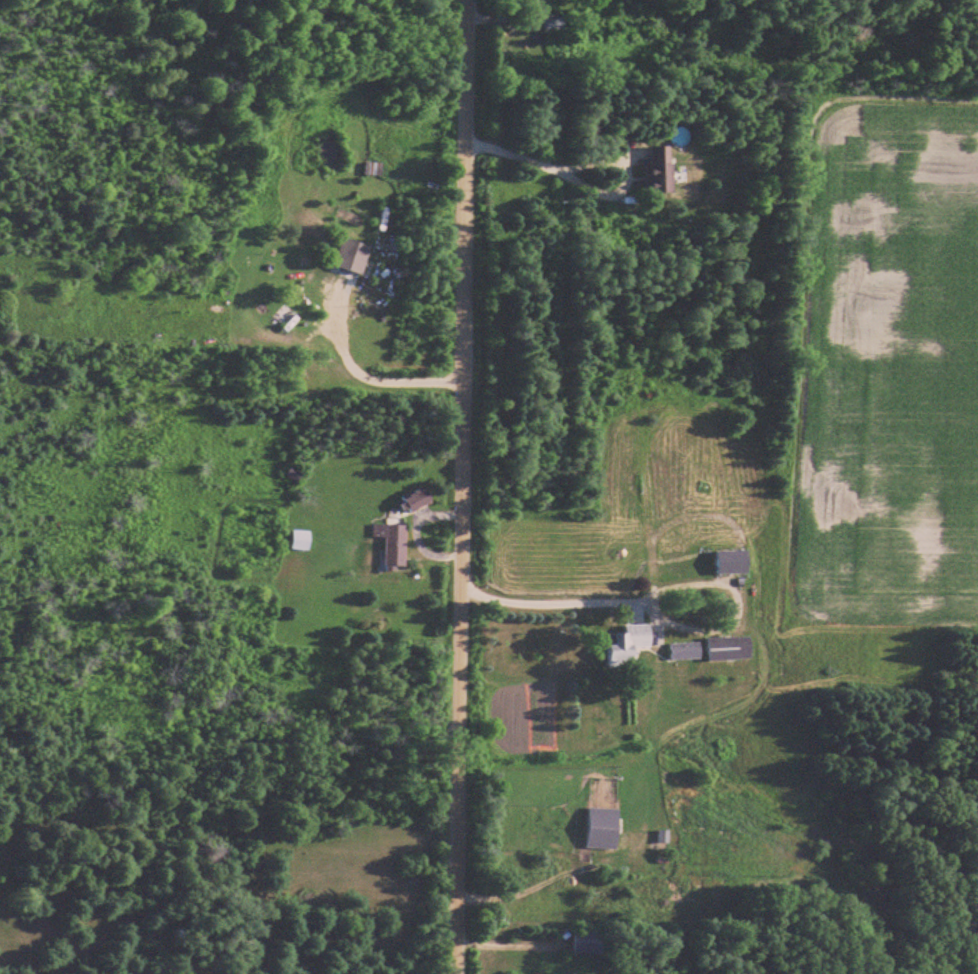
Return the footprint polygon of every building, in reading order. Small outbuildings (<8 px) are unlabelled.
[(565,30),(565,16),(545,16),(545,30),(565,30)] [(648,194),(675,194),(675,146),(648,146),(648,194)] [(299,326),(296,306),(290,307),(293,327),(299,326)] [(412,511),(434,506),(431,491),(409,496),(412,511)] [(408,567),(408,526),(386,526),(386,567),(408,567)] [(311,531),(293,531),(293,550),(311,550),(311,531)] [(653,645),(653,624),(626,624),(626,632),(607,633),(608,663),(639,663),(639,645),(653,645)] [(708,659),(753,659),(753,636),(708,636),(708,659)] [(702,659),(702,642),(670,642),(670,659),(702,659)] [(589,807),(589,848),(621,848),(621,807),(589,807)] [(603,954),(603,931),(574,931),(574,954),(603,954)]
